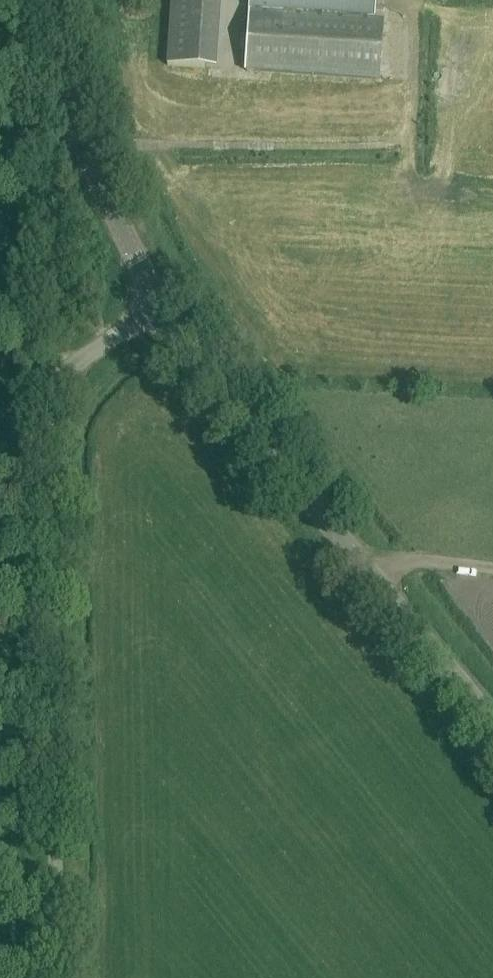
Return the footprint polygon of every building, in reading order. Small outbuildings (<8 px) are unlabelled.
[(167,65),(203,67),(207,0),(171,0),(167,65)] [(249,10),(372,19),(373,0),(250,0),(249,10)] [(372,19),(249,10),(245,70),(378,79),(382,20),(372,19)]
